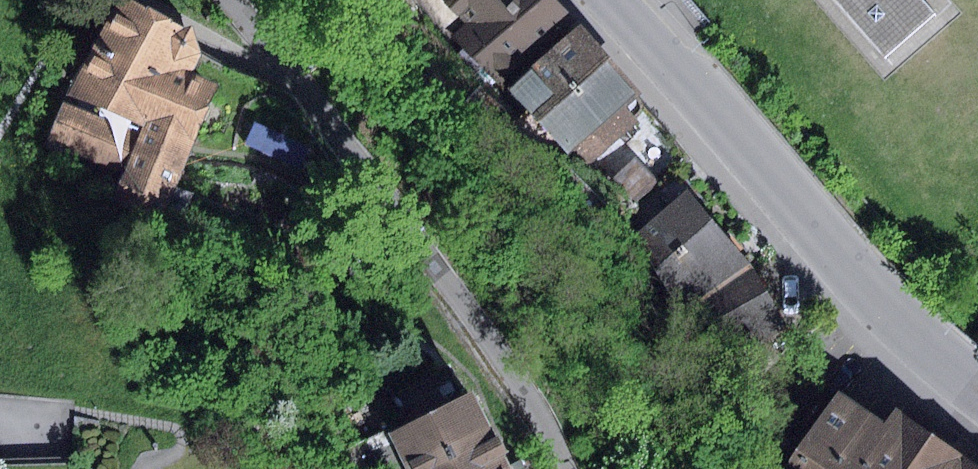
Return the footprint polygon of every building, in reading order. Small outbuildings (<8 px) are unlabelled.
[(128,0),(107,0),(62,92),(142,126),(138,135),(63,102),(44,140),(121,173),(111,200),(164,221),(217,83),(193,69),(200,52),(192,27),(184,26),(128,0)] [(478,29),(512,0),(453,0),(478,29)] [(880,61),(936,16),(923,0),(831,0),(880,61)] [(637,92),(581,30),(514,90),(586,169),(638,122),(622,105),(637,92)] [(256,123),(246,145),(299,170),(310,148),(256,123)] [(682,311),(750,260),(689,188),(634,233),(682,311)] [(750,260),(682,311),(708,346),(770,347),(795,335),(750,260)] [(781,468),(977,468),(977,466),(894,411),(886,423),(834,388),(781,468)] [(472,389),(388,431),(407,468),(512,468),(472,389)]
